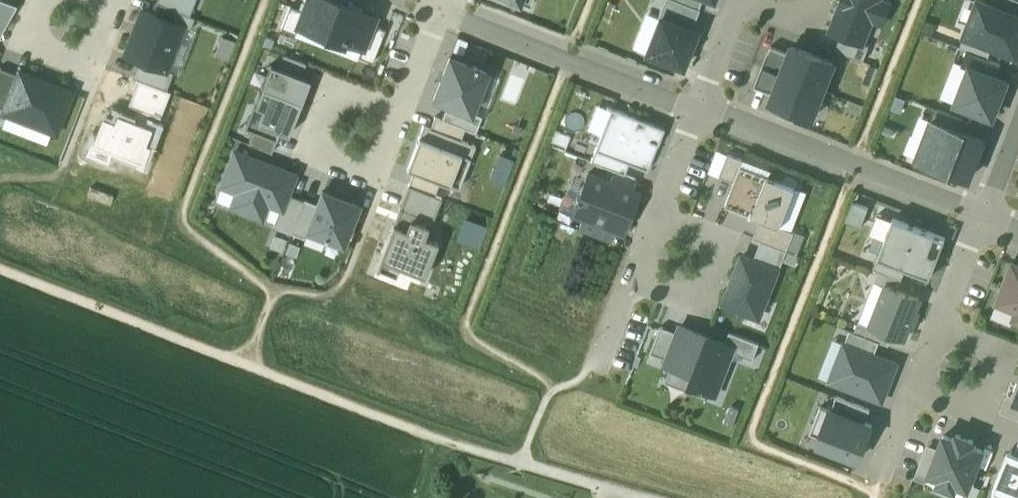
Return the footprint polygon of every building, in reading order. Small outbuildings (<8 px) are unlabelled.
[(12,0),(0,0),(0,31),(12,0)] [(156,2),(172,8),(189,15),(195,0),(156,0),(156,2)] [(363,47),(372,23),(375,15),(338,1),(337,3),(329,0),(306,0),(303,9),(296,25),(298,26),(342,43),(344,40),(362,47),(363,47)] [(676,0),(664,0),(657,15),(691,29),(698,9),(676,0)] [(698,9),(701,0),(676,0),(698,9)] [(830,32),(838,35),(863,44),(871,24),(875,26),(884,1),(883,0),(842,0),(830,32)] [(981,0),(979,0),(965,35),(993,46),(1017,55),(1017,53),(1017,14),(993,4),(981,0)] [(1017,14),(1017,0),(994,0),(993,4),(1017,14)] [(296,25),(303,9),(289,4),(280,27),(295,33),(298,26),(296,25)] [(172,8),(168,20),(182,26),(190,29),(194,17),(189,15),(172,8)] [(168,20),(142,10),(124,53),(139,59),(165,70),(182,26),(168,20)] [(657,15),(657,21),(644,52),(680,66),(694,30),(691,29),(657,15)] [(386,28),(372,23),(363,47),(362,47),(358,56),(372,62),(386,28)] [(863,44),(838,35),(833,48),(863,60),(868,46),(863,44)] [(968,51),(988,59),(993,46),(965,35),(960,48),(968,51)] [(789,54),(782,73),(825,90),(836,61),(792,45),(789,54)] [(768,46),(761,65),(782,73),(789,54),(768,46)] [(971,66),(995,75),(1000,63),(988,59),(968,51),(964,63),(971,66)] [(283,54),(278,67),(301,75),(305,62),(283,54)] [(486,71),(450,57),(434,98),(448,103),(470,112),(486,71)] [(165,70),(139,59),(132,76),(138,78),(167,90),(173,73),(165,70)] [(262,87),(300,102),(309,78),(301,75),(278,67),(271,64),(262,87)] [(782,73),(761,65),(753,85),(774,93),(782,73)] [(995,75),(971,66),(957,104),(993,118),(1008,80),(995,75)] [(17,75),(0,68),(0,106),(4,107),(17,75)] [(477,110),(486,113),(501,72),(493,69),(477,110)] [(72,92),(18,71),(17,75),(4,107),(3,111),(56,132),(72,92)] [(815,117),(825,90),(782,73),(774,93),(771,100),(815,117)] [(167,90),(138,78),(128,104),(137,108),(148,112),(160,117),(170,91),(167,90)] [(300,102),(262,87),(255,106),(262,109),(256,123),(257,123),(253,131),(276,140),(279,131),(288,134),(300,102)] [(470,112),(448,103),(442,119),(465,128),(475,132),(481,116),(470,112)] [(155,127),(144,122),(148,112),(137,108),(133,118),(116,112),(113,119),(101,115),(86,154),(106,162),(111,149),(142,161),(155,127)] [(661,127),(611,108),(595,149),(628,162),(645,168),(661,127)] [(936,110),(931,121),(959,132),(963,120),(936,110)] [(431,128),(460,139),(465,128),(442,119),(435,117),(431,128)] [(917,159),(970,178),(984,141),(959,132),(931,121),(917,159)] [(440,181),(456,187),(463,169),(456,166),(466,141),(460,139),(431,128),(423,125),(406,168),(414,171),(440,181)] [(271,152),(276,140),(253,131),(249,143),(271,152)] [(595,149),(593,148),(588,161),(615,170),(624,174),(628,162),(595,149)] [(295,174),(234,152),(222,185),(236,191),(231,206),(261,217),(267,202),(280,207),(282,208),(287,194),(295,174)] [(742,161),(728,155),(720,176),(734,181),(740,166),(742,161)] [(766,177),(740,166),(734,181),(725,204),(752,214),(766,177)] [(615,170),(610,181),(631,189),(635,178),(624,174),(615,170)] [(440,181),(414,171),(408,185),(435,195),(440,181)] [(572,213),(584,217),(616,230),(623,233),(639,192),(631,189),(610,181),(588,173),(572,213)] [(766,177),(752,214),(761,219),(780,226),(796,188),(766,177)] [(408,185),(399,208),(430,220),(433,221),(442,198),(435,195),(408,185)] [(323,192),(308,230),(342,243),(357,205),(323,192)] [(303,200),(287,194),(282,208),(280,207),(273,225),(291,232),(303,200)] [(303,200),(291,232),(305,237),(308,230),(318,205),(303,200)] [(855,202),(848,220),(861,226),(869,208),(855,202)] [(430,220),(399,208),(380,259),(424,276),(438,241),(424,236),(430,220)] [(611,242),(616,230),(584,217),(579,230),(611,242)] [(905,267),(931,277),(946,238),(893,218),(878,257),(905,267)] [(780,226),(761,219),(754,237),(762,241),(787,251),(796,231),(780,226)] [(268,242),(283,249),(290,234),(275,227),(268,242)] [(787,251),(762,241),(754,259),(778,268),(781,269),(787,251)] [(723,302),(759,316),(778,268),(754,259),(742,254),(723,302)] [(901,279),(905,267),(878,257),(874,269),(878,270),(901,279)] [(1012,261),(994,305),(1014,313),(1010,322),(1017,325),(1017,264),(1012,261)] [(882,286),(897,292),(902,279),(901,279),(878,270),(873,283),(882,286)] [(892,334),(903,338),(904,338),(919,300),(897,292),(882,286),(868,325),(892,334)] [(859,321),(855,333),(880,342),(888,345),(892,334),(868,325),(859,321)] [(677,332),(661,326),(651,352),(667,358),(677,332)] [(667,358),(664,365),(692,375),(689,384),(719,395),(734,356),(737,348),(726,344),(679,326),(677,332),(667,358)] [(849,330),(844,343),(875,355),(880,342),(855,333),(849,330)] [(751,363),(758,345),(730,334),(726,344),(737,348),(734,356),(751,363)] [(829,381),(882,401),(896,363),(875,355),(844,343),(829,381)] [(838,396),(832,410),(865,423),(870,409),(838,396)] [(868,438),(873,426),(865,423),(832,410),(821,405),(813,425),(824,429),(819,444),(856,459),(862,444),(865,445),(868,438)] [(957,485),(968,489),(983,450),(972,446),(974,441),(956,434),(954,439),(944,435),(939,449),(929,474),(940,478),(938,483),(955,490),(957,485)] [(914,479),(925,483),(929,474),(939,449),(927,444),(914,479)] [(993,491),(1013,497),(1017,497),(1017,455),(1012,453),(1008,450),(993,491)]
